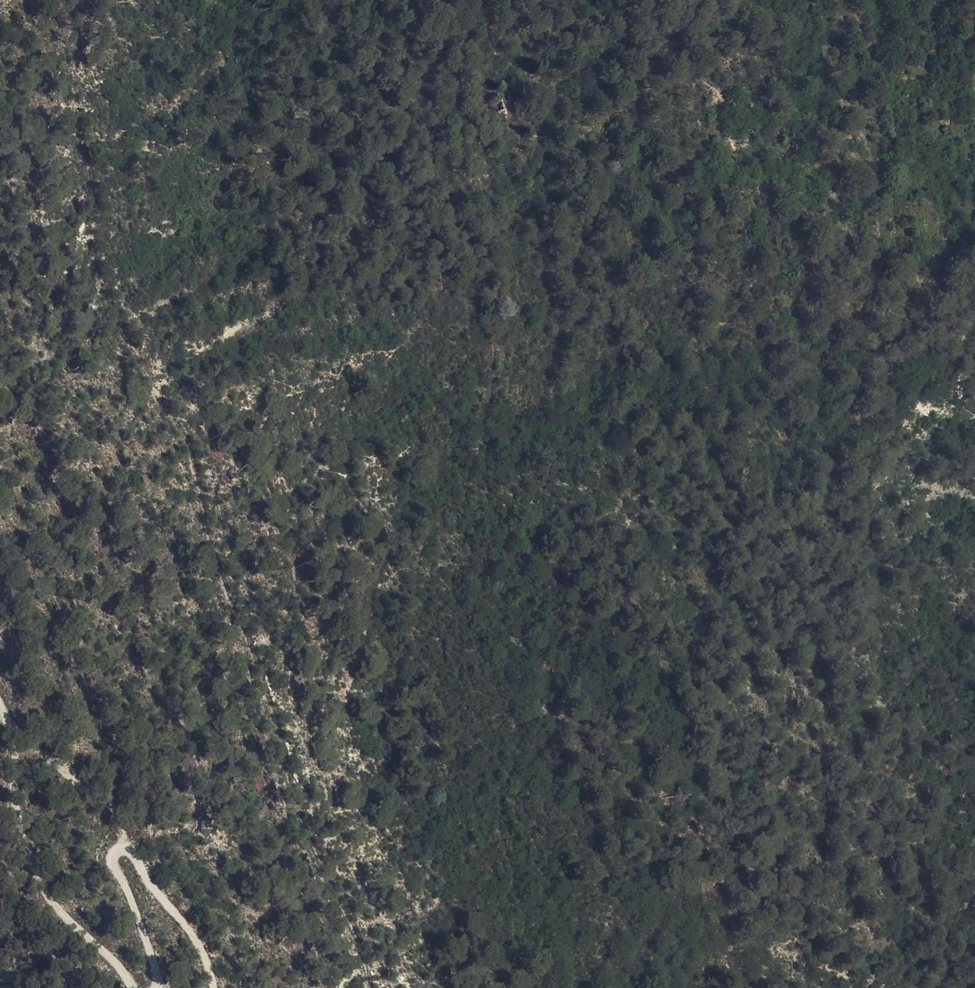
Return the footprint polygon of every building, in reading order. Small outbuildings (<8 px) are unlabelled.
[(615,82),(606,84),(610,94),(619,91),(615,82)] [(502,91),(490,95),(494,106),(506,103),(502,91)] [(910,130),(907,116),(896,119),(899,133),(910,130)] [(646,667),(657,661),(652,652),(650,653),(640,657),(645,665),(646,667)]
